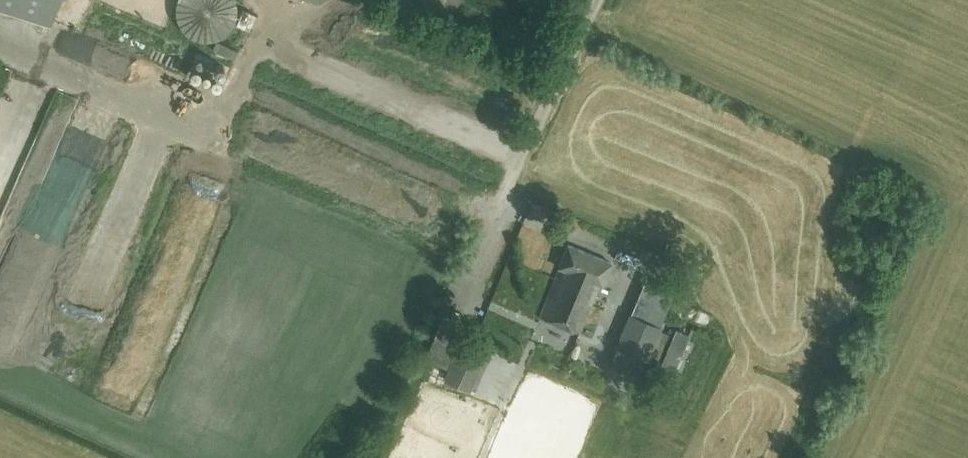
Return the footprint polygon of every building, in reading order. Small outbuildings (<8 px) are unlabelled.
[(50,26),(61,0),(0,0),(0,5),(50,26)] [(176,8),(176,14),(176,17),(177,20),(178,23),(179,26),(181,29),(183,31),(185,34),(189,37),(194,40),(199,41),(202,42),(206,42),(212,42),(215,41),(218,40),(223,38),(225,36),(228,34),(230,31),(232,29),(234,24),(236,19),(237,15),(237,12),(237,10),(237,6),(236,3),(235,0),(178,0),(177,2),(177,5),(176,8)] [(613,263),(569,246),(560,269),(561,269),(540,320),(580,336),(601,285),(604,286),(613,263)] [(629,316),(616,349),(646,361),(659,329),(629,316)] [(677,328),(661,364),(674,370),(690,333),(677,328)] [(461,338),(442,379),(469,391),(488,350),(461,338)]
